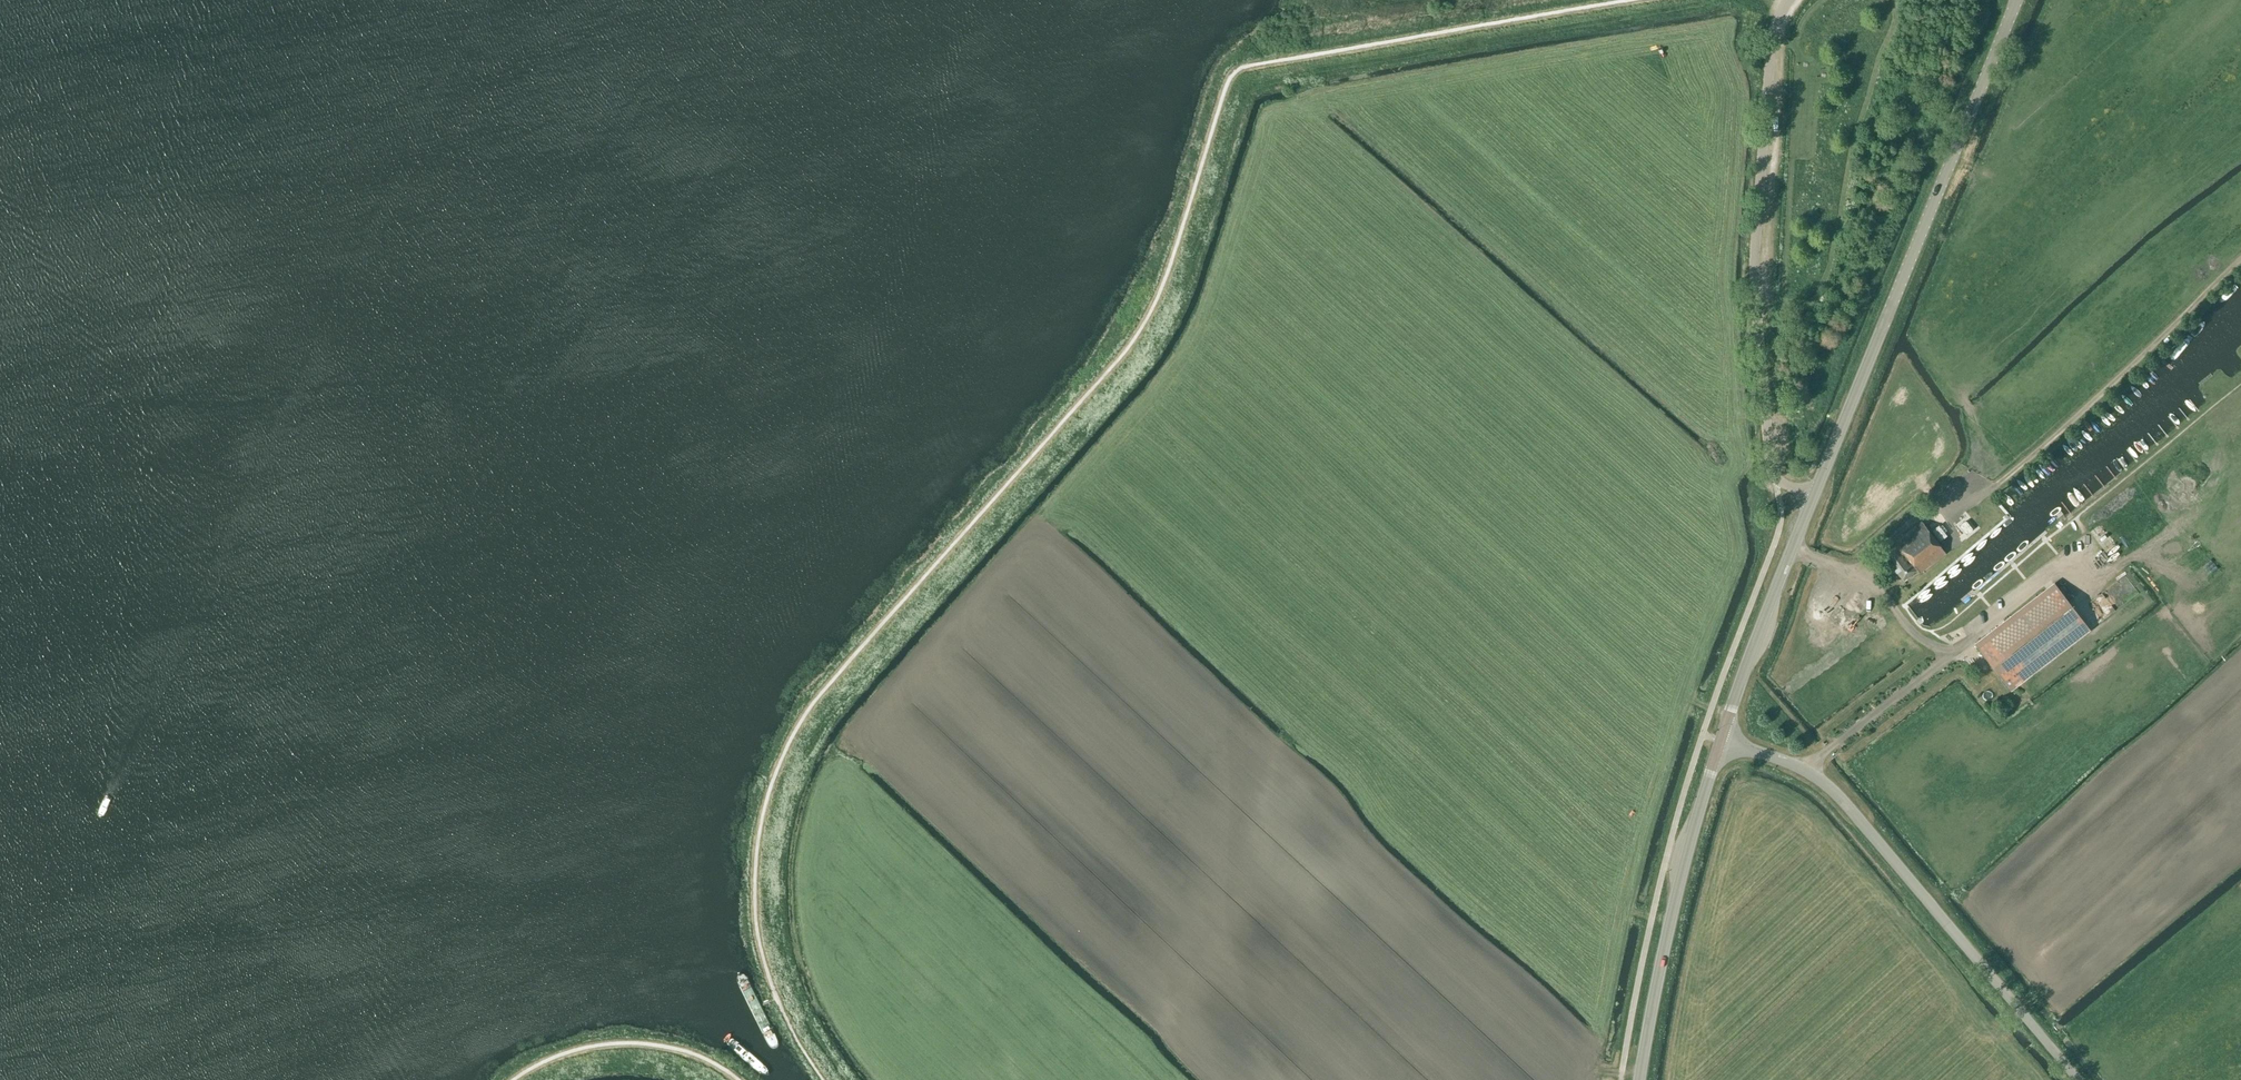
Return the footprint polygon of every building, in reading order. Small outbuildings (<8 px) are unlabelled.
[(1919,572),(1945,552),(1922,522),(1896,541),(1899,546),(1885,557),(1903,581),(1918,570),(1919,572)] [(2055,583),(1975,644),(2011,691),(2091,630),(2055,583)]
